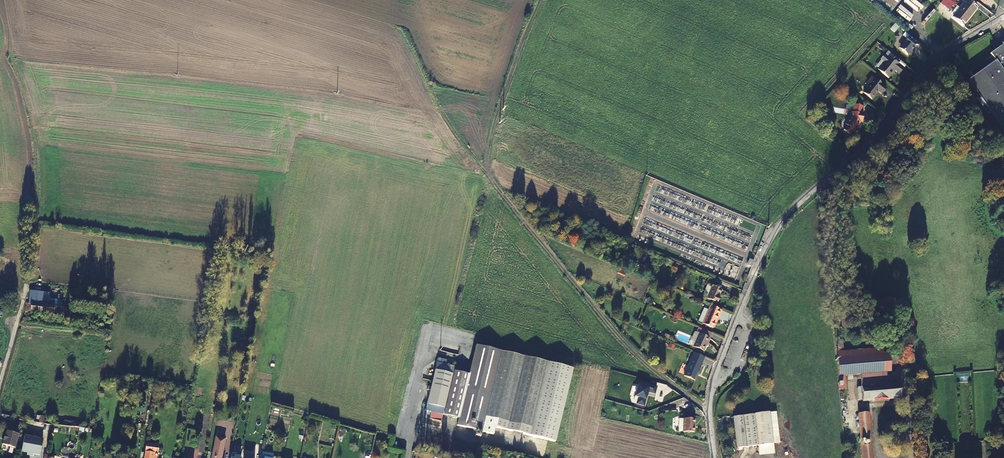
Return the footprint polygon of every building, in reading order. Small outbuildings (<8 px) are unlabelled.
[(903,0),(880,0),(894,11),(903,0)] [(940,5),(949,12),(953,7),(955,9),(956,7),(954,5),(948,0),(944,0),(940,5)] [(967,1),(960,10),(970,18),(977,10),(967,1)] [(960,10),(953,18),(963,26),(970,18),(960,10)] [(920,44),(909,36),(905,40),(904,40),(901,43),(902,45),(900,47),(900,50),(907,56),(908,55),(909,56),(911,54),(911,50),(914,47),(917,47),(920,44)] [(990,57),(991,56),(991,54),(997,50),(1003,60),(1003,51),(1000,46),(988,54),(990,57)] [(990,57),(968,73),(971,78),(966,82),(976,95),(975,99),(986,113),(990,114),(999,127),(1003,123),(1003,60),(997,50),(991,54),(991,56),(990,57)] [(896,64),(899,61),(894,57),(886,51),(879,60),(883,63),(877,70),(887,79),(893,71),(897,74),(902,69),(896,64)] [(955,65),(961,62),(957,53),(953,55),(955,60),(953,61),(955,65)] [(867,86),(861,93),(870,101),(876,92),(880,95),(884,90),(870,78),(865,84),(867,86)] [(847,126),(843,130),(849,135),(852,131),(855,133),(858,128),(857,127),(860,122),(863,122),(863,114),(861,114),(861,106),(853,106),(853,113),(851,113),(851,118),(845,125),(847,126)] [(697,118),(695,122),(732,136),(733,132),(697,118)] [(722,145),(724,140),(689,125),(687,130),(722,145)] [(695,146),(695,147),(716,155),(718,149),(689,138),(687,143),(695,146)] [(704,264),(723,270),(727,258),(727,259),(736,262),(738,255),(718,249),(718,255),(726,257),(726,259),(711,254),(714,246),(696,240),(696,246),(705,249),(697,249),(696,263),(696,264),(696,266),(702,268),(704,264)] [(701,298),(715,304),(717,299),(715,299),(719,291),(710,287),(707,293),(703,291),(700,297),(701,298)] [(48,306),(48,302),(40,301),(41,292),(30,291),(28,304),(42,305),(48,306)] [(25,310),(30,311),(31,309),(36,310),(36,311),(36,313),(41,314),(42,311),(42,305),(28,304),(26,304),(25,310)] [(53,312),(53,314),(54,314),(54,315),(61,316),(61,313),(63,313),(65,313),(65,311),(69,312),(69,308),(62,307),(57,307),(48,306),(42,305),(42,311),(53,312)] [(709,329),(718,311),(707,306),(700,325),(709,329)] [(835,353),(843,352),(841,328),(832,329),(835,353)] [(695,336),(689,348),(700,353),(706,340),(695,336)] [(428,416),(430,416),(429,419),(440,422),(442,415),(459,419),(457,426),(493,436),(495,428),(529,437),(548,364),(478,346),(470,375),(454,371),(455,366),(446,364),(446,365),(437,362),(431,386),(427,401),(424,411),(425,411),(425,413),(427,415),(428,416)] [(883,352),(883,350),(882,348),(843,352),(835,353),(835,359),(837,359),(838,377),(844,376),(860,375),(884,373),(883,354),(883,352)] [(694,377),(702,359),(692,355),(682,378),(693,383),(695,377),(694,377)] [(759,374),(767,369),(766,362),(756,367),(759,374)] [(548,364),(529,437),(554,444),(573,371),(548,364)] [(861,387),(885,385),(884,373),(860,375),(861,387)] [(635,381),(631,395),(635,396),(633,403),(640,405),(641,401),(640,401),(641,398),(642,398),(643,394),(642,394),(643,391),(652,393),(654,386),(635,381)] [(417,398),(427,401),(431,386),(421,384),(417,398)] [(858,401),(901,398),(899,384),(885,385),(861,387),(857,388),(858,401)] [(769,413),(754,415),(758,445),(773,444),(769,413)] [(862,452),(862,457),(871,457),(868,414),(866,414),(859,414),(860,433),(862,452)] [(743,416),(747,447),(758,445),(754,415),(743,416)] [(737,448),(747,447),(743,416),(733,417),(737,448)] [(682,430),(682,432),(693,433),(694,419),(683,418),(682,422),(682,430)] [(6,432),(2,445),(14,449),(18,435),(6,432)] [(845,454),(862,452),(860,433),(843,435),(845,454)] [(43,439),(24,436),(23,441),(21,451),(27,452),(27,455),(33,456),(33,453),(40,455),(43,439)] [(159,445),(146,443),(144,457),(153,457),(154,456),(157,456),(159,445)] [(212,457),(221,457),(223,445),(215,444),(212,457)]
